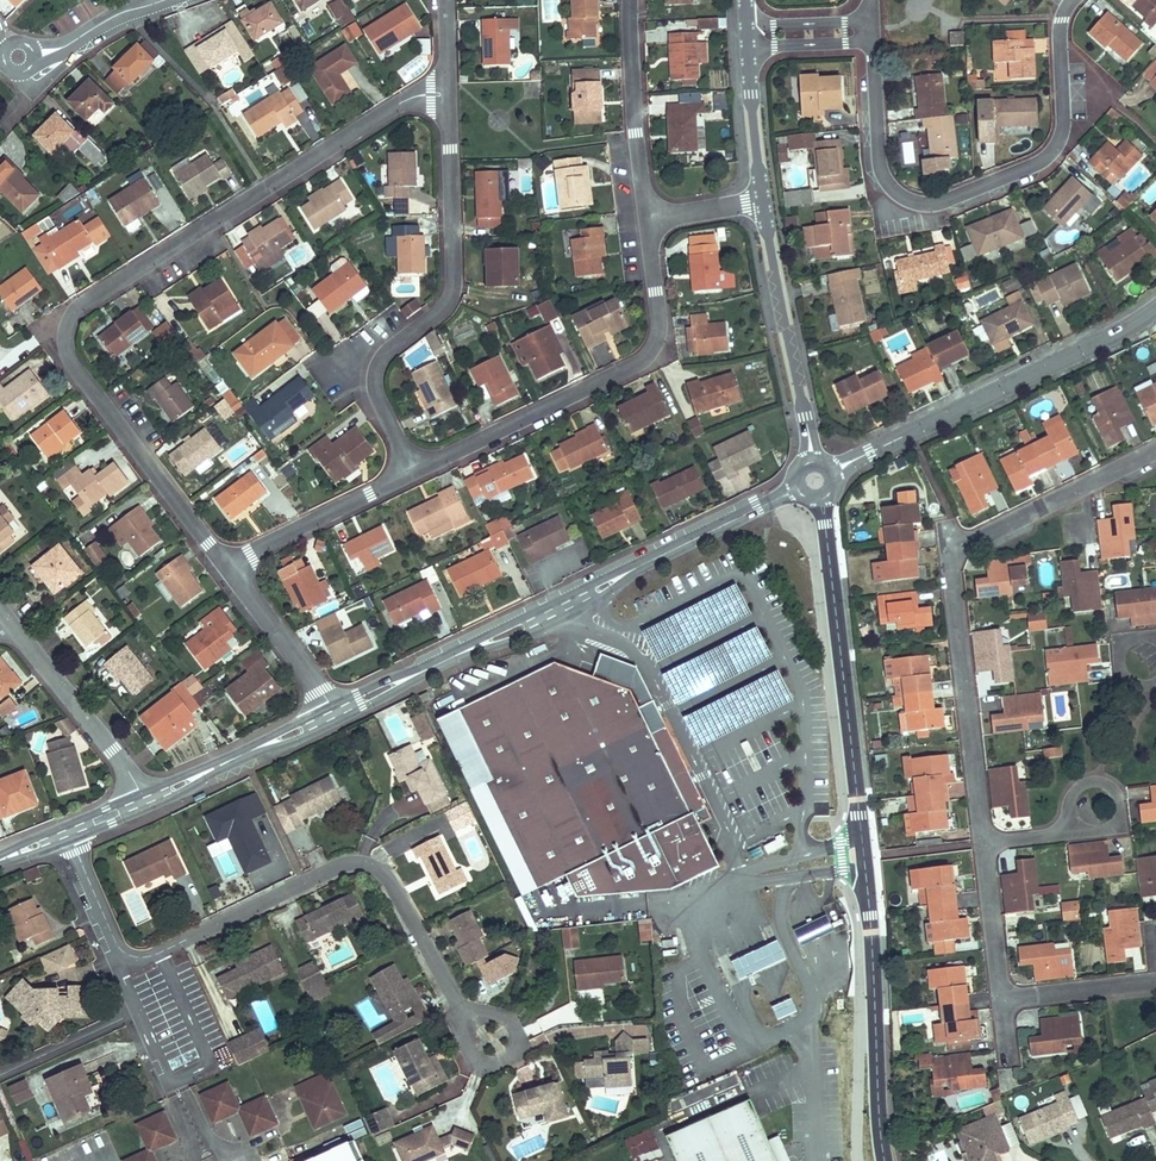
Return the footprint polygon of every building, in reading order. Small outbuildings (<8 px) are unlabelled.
[(303,11),(320,0),(296,0),(303,11)] [(338,20),(341,18),(346,26),(356,19),(344,0),(339,0),(328,6),(337,21),(338,20)] [(574,18),(570,18),(571,32),(571,39),(595,38),(595,25),(595,18),(598,18),(597,0),(573,0),(574,18)] [(1131,6),(1135,1),(1139,4),(1135,9),(1147,19),(1144,22),(1152,28),(1155,24),(1155,0),(1120,0),(1129,8),(1131,6)] [(244,22),(252,16),(246,5),(237,11),(244,22)] [(255,40),(283,23),(271,5),(252,16),(244,22),(255,40)] [(421,29),(406,5),(365,30),(380,53),(400,40),(401,41),(421,29)] [(1106,49),(1109,46),(1110,44),(1112,46),(1111,48),(1127,62),(1143,45),(1107,13),(1089,33),(1106,49)] [(338,20),(343,28),(346,26),(341,18),(338,20)] [(706,19),(706,28),(719,27),(719,18),(706,19)] [(483,20),(484,31),(487,31),(487,47),(484,47),(485,66),(510,66),(509,19),(483,20)] [(509,19),(509,29),(518,29),(518,19),(509,19)] [(233,22),(223,28),(226,33),(198,49),(210,69),(237,52),(244,63),(255,56),(233,22)] [(349,27),(357,39),(363,35),(355,23),(349,27)] [(350,43),(357,39),(349,27),(342,31),(350,43)] [(226,33),(223,28),(185,52),(199,75),(210,69),(198,49),(226,33)] [(1006,32),(1006,41),(1023,40),(1026,40),(1025,31),(1006,32)] [(697,43),(696,33),(670,34),(672,81),(698,79),(697,62),(707,62),(706,43),(697,43)] [(963,33),(951,34),(952,46),(963,46),(963,33)] [(1026,40),(1023,40),(1023,49),(1034,48),(1034,39),(1026,40)] [(1035,78),(1034,48),(1023,49),(1023,40),(1006,41),(994,42),(995,63),(1010,62),(1011,79),(1035,78)] [(117,70),(105,83),(117,94),(129,82),(130,84),(152,62),(160,55),(146,41),(141,46),(139,44),(115,69),(117,70)] [(351,93),(342,79),(341,80),(337,75),(339,74),(356,63),(345,46),(311,68),(333,104),(351,93)] [(166,61),(160,55),(152,62),(158,68),(166,61)] [(279,69),(287,64),(282,56),(274,60),(279,69)] [(1155,76),(1155,61),(1142,76),(1150,83),(1155,76)] [(296,78),(287,64),(279,69),(275,71),(284,85),(296,78)] [(574,112),(602,111),(601,82),(598,83),(597,70),(572,71),(574,112)] [(534,72),(532,75),(532,81),(541,81),(541,72),(534,72)] [(917,110),(918,120),(924,119),(946,116),(941,74),(917,77),(921,109),(917,110)] [(976,75),(967,75),(968,91),(976,90),(976,89),(984,89),(984,81),(977,81),(976,75)] [(800,77),(802,116),(815,115),(815,110),(843,109),(842,78),(819,79),(819,76),(800,77)] [(792,99),(800,98),(800,78),(791,78),(792,99)] [(83,90),(91,82),(90,81),(82,89),(83,90)] [(115,105),(91,82),(83,90),(82,89),(69,102),(94,127),(115,105)] [(308,98),(299,83),(292,88),(301,103),(308,98)] [(244,116),(256,135),(280,120),(282,123),(285,127),(298,120),(296,116),(304,111),(290,89),(281,94),(280,92),(244,116)] [(219,100),(222,105),(237,95),(234,90),(219,100)] [(714,94),(715,104),(730,103),(729,93),(714,94)] [(979,143),(995,142),(995,136),(995,126),(1000,126),(1037,125),(1036,100),(1014,100),(1008,101),(978,102),(979,143)] [(668,106),(670,135),(675,135),(676,152),(697,150),(695,114),(704,114),(704,104),(668,106)] [(815,110),(815,115),(816,122),(823,122),(822,117),(825,116),(825,109),(815,110)] [(603,122),(602,111),(574,112),(575,123),(603,122)] [(50,124),(58,116),(57,114),(49,122),(50,124)] [(75,132),(58,116),(50,124),(49,122),(35,136),(53,154),(63,144),(75,132)] [(957,158),(952,116),(946,116),(924,119),(925,128),(929,128),(932,160),(923,161),(925,175),(934,174),(938,171),(944,171),(944,169),(943,166),(950,166),(949,158),(957,158)] [(280,120),(256,135),(258,138),(282,123),(280,120)] [(75,132),(63,144),(73,155),(78,150),(89,139),(89,138),(79,128),(75,132)] [(815,143),(814,133),(789,136),(791,151),(809,149),(810,154),(815,153),(819,187),(844,184),(842,171),(839,140),(815,143)] [(89,139),(78,150),(91,162),(95,166),(105,156),(101,152),(89,139)] [(905,164),(915,163),(913,141),(902,142),(905,164)] [(1117,151),(1109,143),(1089,163),(1100,175),(1101,174),(1112,185),(1118,178),(1120,179),(1142,156),(1127,141),(1117,151)] [(780,162),(788,161),(787,145),(778,146),(780,162)] [(415,153),(389,153),(390,186),(386,186),(386,198),(408,198),(408,187),(416,187),(415,153)] [(175,176),(188,197),(205,186),(221,176),(223,179),(231,174),(223,160),(215,165),(208,155),(192,165),(188,158),(172,168),(176,175),(175,176)] [(543,171),(550,164),(544,158),(537,165),(543,171)] [(588,168),(582,169),(581,159),(556,162),(562,208),(586,205),(583,181),(589,180),(588,168)] [(6,162),(0,169),(0,189),(23,212),(39,195),(6,162)] [(844,184),(819,187),(820,191),(849,188),(847,170),(842,171),(844,184)] [(509,171),(484,172),(484,181),(481,181),(481,199),(477,199),(478,227),(501,226),(501,201),(510,201),(509,171)] [(1062,227),(1082,206),(1092,195),(1073,178),(1043,210),(1062,227)] [(125,226),(139,217),(137,213),(158,200),(145,179),(109,202),(125,226)] [(315,230),(347,210),(344,206),(353,200),(340,180),(323,190),(325,193),(311,202),(301,209),(315,230)] [(583,181),(586,205),(592,204),(589,180),(583,181)] [(80,193),(70,183),(58,197),(64,203),(80,193)] [(205,186),(188,197),(190,200),(207,189),(205,186)] [(94,188),(86,192),(93,206),(101,202),(94,188)] [(786,208),(812,205),(810,189),(784,193),(786,208)] [(325,193),(323,190),(309,199),(311,202),(325,193)] [(1126,193),(1117,202),(1125,210),(1138,196),(1135,193),(1133,195),(1132,195),(1130,197),(1126,193)] [(1092,195),(1082,206),(1091,214),(1101,203),(1092,194),(1092,195)] [(137,213),(139,217),(160,203),(158,200),(137,213)] [(809,248),(810,248),(813,247),(814,257),(814,260),(837,257),(849,256),(846,234),(842,235),(841,226),(845,226),(850,225),(848,209),(817,213),(819,226),(806,228),(809,248)] [(990,219),(1001,247),(1023,238),(1012,210),(990,219)] [(279,219),(293,241),(296,239),(282,217),(279,219)] [(789,234),(798,233),(796,217),(787,218),(789,234)] [(58,270),(75,259),(73,254),(78,251),(81,256),(82,258),(87,259),(97,253),(98,249),(96,245),(111,236),(100,218),(84,228),(80,220),(59,233),(56,229),(39,240),(42,245),(57,268),(58,270)] [(242,242),(244,245),(256,264),(280,249),(293,241),(279,219),(263,229),(250,237),(242,242)] [(979,256),(1001,247),(990,219),(968,228),(979,256)] [(138,220),(128,227),(135,237),(145,231),(138,220)] [(1027,237),(1036,234),(1030,221),(1022,224),(1027,237)] [(32,227),(37,234),(42,231),(37,224),(32,227)] [(250,237),(263,229),(261,226),(248,234),(250,237)] [(22,234),(27,241),(37,234),(32,227),(22,234)] [(394,228),(394,237),(398,236),(399,274),(425,274),(424,236),(418,236),(418,227),(394,228)] [(604,236),(603,227),(583,230),(583,238),(573,240),(577,277),(602,274),(598,237),(604,236)] [(1114,277),(1129,266),(1132,270),(1148,258),(1151,262),(1155,259),(1155,252),(1149,242),(1146,245),(1141,248),(1134,238),(1137,237),(1131,229),(1097,253),(1114,277)] [(583,238),(583,230),(572,231),(573,240),(583,238)] [(690,246),(716,244),(715,235),(689,238),(690,246)] [(1141,248),(1146,245),(1139,235),(1137,237),(1134,238),(1141,248)] [(387,257),(399,257),(398,236),(386,237),(387,257)] [(598,237),(600,257),(606,257),(604,236),(598,237)] [(716,244),(690,246),(693,275),(697,275),(699,292),(720,290),(716,244)] [(33,251),(48,274),(57,268),(42,245),(33,251)] [(256,264),(244,245),(237,250),(248,269),(256,264)] [(899,295),(916,291),(914,281),(941,275),(941,274),(951,272),(949,265),(945,247),(944,245),(935,247),(936,252),(896,261),(898,271),(894,272),(899,295)] [(962,248),(967,261),(975,258),(970,245),(962,248)] [(945,247),(949,265),(955,263),(951,246),(945,247)] [(280,249),(256,264),(261,272),(284,257),(280,249)] [(495,268),(495,272),(495,287),(519,287),(518,249),(487,250),(488,268),(495,268)] [(335,275),(349,264),(345,259),(342,259),(332,266),(331,270),(335,275)] [(329,313),(348,299),(345,294),(348,292),(350,294),(364,282),(350,263),(349,264),(335,275),(313,291),(329,313)] [(1076,265),(1036,285),(1044,300),(1046,305),(1060,298),(1064,305),(1090,292),(1076,265)] [(1129,266),(1114,277),(1116,281),(1132,270),(1129,266)] [(27,268),(0,288),(0,295),(4,301),(0,304),(0,307),(8,319),(14,314),(12,311),(42,289),(27,268)] [(859,278),(857,268),(829,274),(838,314),(841,327),(865,321),(856,279),(859,278)] [(1011,290),(1023,284),(1018,274),(1010,277),(1012,280),(1007,282),(1011,290)] [(970,285),(968,276),(956,280),(959,289),(970,285)] [(221,279),(190,299),(209,330),(223,321),(224,324),(242,312),(221,279)] [(345,294),(348,299),(367,285),(364,282),(350,294),(348,292),(345,294)] [(1044,300),(1036,285),(1035,282),(1028,286),(1037,303),(1044,300)] [(1021,302),(1022,304),(1025,303),(1019,291),(1015,293),(1020,303),(1021,302)] [(1011,307),(1020,303),(1015,293),(1006,298),(1011,307)] [(539,306),(546,320),(558,315),(550,300),(539,306)] [(573,317),(586,346),(606,337),(602,330),(608,328),(609,330),(626,322),(616,300),(606,305),(605,302),(573,317)] [(407,319),(421,308),(416,301),(401,311),(407,319)] [(1033,324),(1022,304),(1021,302),(1020,303),(1011,307),(982,322),(984,325),(990,338),(997,352),(1011,345),(1007,337),(1033,324)] [(132,312),(148,332),(153,328),(138,308),(132,312)] [(113,328),(99,339),(114,358),(148,332),(132,312),(116,324),(117,325),(118,327),(115,329),(113,328)] [(841,329),(838,314),(831,316),(834,331),(841,329)] [(547,323),(559,317),(558,315),(546,320),(547,323)] [(708,326),(707,315),(691,316),(692,327),(695,327),(695,328),(697,353),(715,351),(728,350),(726,324),(708,326)] [(277,325),(293,345),(300,340),(285,319),(277,325)] [(489,333),(499,329),(495,322),(487,326),(489,333)] [(626,322),(609,330),(611,334),(628,326),(626,322)] [(154,332),(167,349),(180,339),(167,323),(154,332)] [(252,377),(272,362),(270,360),(283,350),(285,353),(293,346),(293,345),(277,325),(276,323),(235,354),(252,377)] [(990,338),(984,325),(973,330),(978,341),(981,343),(990,338)] [(564,367),(559,355),(550,338),(555,335),(550,326),(513,344),(523,366),(530,362),(538,380),(564,367)] [(873,342),(889,336),(885,327),(870,333),(873,342)] [(697,353),(695,328),(688,328),(690,353),(697,353)] [(434,352),(443,348),(434,330),(426,336),(434,352)] [(958,332),(928,347),(931,352),(939,369),(969,355),(958,332)] [(550,338),(559,355),(563,353),(555,335),(550,338)] [(198,363),(204,358),(199,350),(197,351),(189,340),(184,344),(198,363)] [(914,360),(931,352),(928,347),(911,355),(914,360)] [(815,348),(807,350),(809,360),(818,358),(815,348)] [(272,362),(285,353),(283,350),(270,360),(272,362)] [(934,382),(943,378),(939,369),(931,352),(914,360),(897,368),(909,392),(933,380),(934,382)] [(518,396),(499,356),(471,369),(480,387),(486,384),(492,397),(497,406),(518,396)] [(414,373),(422,389),(430,407),(427,409),(432,418),(457,406),(436,362),(414,373)] [(34,381),(37,379),(30,371),(28,373),(34,381)] [(28,373),(4,391),(0,385),(0,408),(3,406),(10,416),(29,401),(32,406),(48,394),(37,379),(34,381),(28,373)] [(836,387),(846,408),(867,397),(870,404),(890,394),(879,373),(860,382),(858,376),(836,387)] [(696,413),(741,399),(733,374),(700,384),(700,381),(687,385),(696,413)] [(301,377),(292,385),(294,387),(303,380),(301,377)] [(166,391),(172,386),(165,378),(160,382),(166,391)] [(314,395),(303,380),(294,387),(292,385),(261,408),(251,415),(269,439),(279,432),(280,433),(297,420),(291,413),(314,395)] [(1134,388),(1138,396),(1155,388),(1153,385),(1151,380),(1134,388)] [(177,383),(172,386),(166,391),(160,382),(147,391),(153,401),(156,399),(173,422),(194,407),(177,383)] [(222,395),(229,390),(223,382),(216,387),(222,395)] [(486,384),(480,387),(486,400),(492,397),(486,384)] [(646,389),(649,394),(650,397),(638,403),(636,400),(618,409),(628,428),(640,422),(642,427),(670,414),(656,384),(646,389)] [(1153,385),(1155,388),(1138,396),(1141,403),(1149,419),(1151,424),(1155,421),(1155,384),(1153,385)] [(1104,411),(1100,413),(1093,417),(1109,449),(1125,441),(1120,429),(1118,425),(1133,418),(1117,386),(1092,399),(1097,407),(1101,405),(1104,411)] [(430,407),(422,389),(419,391),(427,409),(430,407)] [(229,390),(222,395),(230,405),(237,400),(229,390)] [(650,397),(649,394),(636,400),(638,403),(650,397)] [(867,397),(846,408),(849,414),(870,404),(867,397)] [(251,415),(261,408),(254,398),(243,406),(251,415)] [(14,420),(32,406),(29,401),(10,416),(14,420)] [(1149,419),(1141,403),(1137,405),(1145,421),(1149,419)] [(65,411),(32,437),(46,455),(62,442),(64,445),(81,432),(65,411)] [(1042,423),(1047,432),(1064,423),(1059,415),(1042,423)] [(698,418),(688,423),(695,438),(705,433),(698,418)] [(1135,422),(1133,418),(1118,425),(1120,429),(1135,422)] [(630,433),(642,427),(640,422),(628,428),(630,433)] [(1049,437),(1033,444),(1046,470),(1062,462),(1060,459),(1077,451),(1064,423),(1047,432),(1049,437)] [(587,428),(587,429),(589,432),(560,446),(561,449),(552,453),(560,471),(570,466),(571,469),(608,451),(595,424),(587,428)] [(195,469),(196,468),(208,459),(221,449),(205,429),(171,455),(184,472),(192,465),(195,469)] [(373,452),(357,429),(333,447),(327,438),(310,450),(317,460),(319,458),(330,473),(338,468),(343,476),(345,478),(358,468),(356,464),(355,463),(363,457),(364,458),(373,452)] [(589,432),(587,429),(575,435),(577,438),(589,432)] [(1026,448),(1033,444),(1026,430),(1019,433),(1026,448)] [(719,460),(708,466),(716,481),(727,475),(737,471),(735,466),(760,455),(749,431),(714,449),(719,460)] [(249,439),(231,450),(237,460),(255,449),(249,439)] [(20,460),(5,441),(3,443),(18,462),(20,460)] [(65,446),(64,445),(62,442),(46,455),(49,459),(65,446)] [(1026,448),(1017,452),(1018,455),(1002,464),(1015,491),(1033,482),(1030,477),(1046,470),(1033,444),(1026,448)] [(257,461),(266,454),(263,449),(253,457),(255,459),(257,461)] [(1079,454),(1077,451),(1060,459),(1062,462),(1079,454)] [(1000,461),(1002,464),(1018,455),(1017,452),(1000,461)] [(981,492),(997,485),(981,453),(956,466),(960,474),(964,472),(968,478),(963,480),(957,484),(973,516),(989,508),(983,496),(981,492)] [(524,455),(505,464),(489,471),(488,468),(475,474),(476,476),(465,482),(473,498),(484,493),(486,499),(508,489),(534,477),(524,455)] [(735,466),(737,471),(762,459),(760,455),(735,466)] [(255,459),(253,457),(234,471),(236,474),(255,459)] [(208,459),(196,468),(200,474),(212,465),(208,459)] [(58,481),(77,467),(72,460),(52,474),(58,481)] [(489,471),(505,464),(504,461),(488,468),(489,471)] [(287,462),(280,472),(291,480),(298,470),(287,462)] [(72,485),(80,496),(89,507),(108,493),(110,497),(129,482),(115,463),(99,475),(96,477),(91,470),(83,475),(77,467),(58,481),(65,490),(72,485)] [(663,509),(705,489),(695,467),(661,483),(659,481),(651,485),(663,509)] [(96,477),(99,475),(93,468),(91,470),(96,477)] [(338,468),(330,473),(336,481),(343,476),(338,468)] [(737,471),(727,475),(729,479),(739,475),(737,471)] [(252,472),(215,499),(231,520),(267,492),(252,472)] [(1034,485),(1033,482),(1015,491),(1017,494),(1034,485)] [(983,496),(999,489),(997,485),(981,492),(983,496)] [(420,535),(430,530),(451,520),(455,528),(470,521),(453,486),(438,494),(440,497),(408,512),(420,535)] [(508,489),(486,499),(490,506),(511,496),(508,489)] [(619,503),(592,515),(603,539),(642,520),(628,490),(616,496),(619,503)] [(89,507),(80,496),(73,502),(84,516),(91,511),(89,507)] [(884,526),(885,531),(886,544),(915,541),(914,531),(913,524),(918,523),(916,504),(886,507),(888,526),(884,526)] [(1113,506),(1114,518),(1115,523),(1098,525),(1102,560),(1129,556),(1128,547),(1124,548),(1123,541),(1127,540),(1135,539),(1131,504),(1113,506)] [(4,505),(0,508),(0,515),(2,517),(0,518),(0,545),(3,549),(14,541),(10,536),(14,532),(8,524),(15,519),(4,505)] [(116,524),(129,542),(140,557),(161,541),(149,526),(142,515),(145,513),(139,506),(116,524)] [(142,515),(149,526),(153,524),(145,513),(142,515)] [(507,515),(498,519),(503,531),(512,526),(507,515)] [(560,517),(518,537),(531,564),(541,559),(539,555),(555,547),(571,540),(560,517)] [(498,519),(486,526),(491,537),(503,531),(498,519)] [(451,520),(430,530),(434,538),(455,528),(451,520)] [(129,542),(116,524),(109,528),(123,546),(129,542)] [(359,556),(364,565),(378,558),(394,549),(383,527),(344,546),(351,560),(359,556)] [(515,536),(511,527),(503,531),(508,540),(515,536)] [(497,549),(509,543),(508,540),(503,531),(491,537),(496,548),(497,549)] [(486,552),(489,551),(496,548),(491,537),(481,541),(486,552)] [(888,561),(883,562),(886,581),(916,578),(914,559),(917,559),(916,550),(915,541),(886,544),(888,561)] [(98,567),(108,559),(96,542),(85,551),(98,567)] [(33,566),(42,577),(43,576),(57,593),(81,573),(59,545),(33,566)] [(539,555),(541,559),(557,552),(555,547),(539,555)] [(460,594),(490,580),(489,577),(491,574),(498,570),(489,551),(486,552),(449,571),(460,594)] [(157,573),(162,580),(174,597),(182,607),(203,591),(189,572),(191,570),(181,556),(157,573)] [(311,567),(306,569),(298,573),(294,564),(291,557),(282,561),(285,568),(279,571),(288,590),(293,588),(299,602),(304,611),(327,600),(323,591),(329,588),(325,580),(319,583),(311,567)] [(1029,585),(1025,557),(990,561),(992,578),(988,579),(975,580),(978,598),(1013,594),(1012,587),(1012,582),(1019,581),(1019,586),(1029,585)] [(378,558),(364,565),(367,570),(381,563),(378,558)] [(1074,612),(1102,609),(1097,574),(1080,576),(1080,572),(1078,559),(1060,562),(1064,597),(1072,596),(1077,596),(1077,603),(1073,603),(1074,612)] [(302,560),(294,564),(298,573),(306,569),(302,560)] [(875,582),(886,581),(883,562),(873,563),(875,582)] [(489,577),(490,580),(501,575),(498,570),(491,574),(489,577)] [(55,594),(57,593),(43,576),(42,577),(55,594)] [(174,597),(162,580),(156,585),(168,601),(174,597)] [(396,624),(414,615),(413,612),(418,610),(419,612),(428,608),(431,613),(440,608),(426,582),(385,602),(396,624)] [(358,599),(365,595),(360,584),(353,588),(358,599)] [(122,600),(131,593),(124,585),(116,592),(122,600)] [(293,588),(288,590),(295,603),(299,602),(293,588)] [(1115,593),(1117,611),(1130,609),(1130,617),(1132,626),(1155,624),(1155,588),(1115,593)] [(912,592),(878,596),(881,624),(890,623),(889,618),(897,617),(897,622),(898,629),(916,627),(917,632),(925,630),(925,626),(934,625),(931,607),(919,608),(914,609),(912,592)] [(368,610),(374,606),(369,596),(363,599),(368,610)] [(84,603),(93,614),(96,611),(89,603),(90,601),(88,599),(84,603)] [(142,614),(133,602),(127,607),(136,619),(142,614)] [(87,647),(94,641),(107,631),(84,603),(64,619),(87,647)] [(207,630),(226,616),(220,608),(201,622),(207,630)] [(1130,609),(1117,611),(1118,618),(1130,617),(1130,609)] [(1047,620),(1045,611),(1036,612),(1038,621),(1047,620)] [(346,633),(345,632),(341,633),(337,625),(341,624),(336,612),(315,622),(334,660),(350,652),(349,650),(352,649),(355,655),(374,646),(363,625),(346,633)] [(1036,612),(1027,614),(1028,617),(1029,622),(1038,621),(1036,612)] [(236,629),(226,616),(207,630),(187,645),(205,669),(220,658),(217,655),(229,646),(226,642),(233,636),(231,633),(236,629)] [(1039,630),(1048,629),(1047,620),(1038,621),(1039,630)] [(1029,622),(1030,631),(1039,630),(1038,621),(1029,622)] [(1000,630),(973,634),(977,668),(994,666),(994,671),(996,683),(1014,681),(1010,646),(1002,647),(998,647),(997,640),(1001,639),(1000,630)] [(107,631),(94,641),(97,645),(100,643),(102,645),(112,638),(107,631)] [(1015,649),(1029,651),(1031,634),(1017,633),(1015,649)] [(226,642),(229,646),(231,649),(238,644),(233,636),(226,642)] [(1045,651),(1049,686),(1084,682),(1082,665),(1086,664),(1099,663),(1097,645),(1045,651)] [(220,658),(231,649),(229,646),(217,655),(220,658)] [(109,662),(122,678),(134,693),(152,680),(127,648),(109,662)] [(246,669),(263,657),(256,648),(240,661),(246,669)] [(350,652),(334,660),(336,665),(355,655),(352,649),(349,650),(350,652)] [(658,739),(672,732),(639,665),(603,653),(595,674),(633,687),(658,739)] [(925,656),(890,660),(892,679),(894,678),(902,677),(904,695),(933,692),(931,674),(927,674),(925,656)] [(21,683),(0,657),(0,700),(21,683)] [(270,666),(263,657),(246,669),(253,677),(230,695),(246,716),(281,689),(266,669),(270,666)] [(720,665),(726,677),(739,671),(733,659),(720,665)] [(658,739),(633,687),(595,674),(556,660),(461,707),(493,774),(486,778),(540,887),(569,872),(580,895),(674,886),(722,862),(697,810),(708,805),(672,732),(658,739)] [(122,678),(109,662),(106,665),(119,681),(122,678)] [(185,685),(195,678),(193,675),(183,682),(185,685)] [(902,677),(894,678),(896,696),(904,695),(902,677)] [(201,686),(195,678),(185,685),(191,693),(201,686)] [(191,715),(201,707),(182,682),(171,690),(173,693),(142,717),(149,727),(152,725),(162,738),(159,741),(166,750),(196,726),(192,716),(191,715)] [(427,692),(420,696),(423,702),(430,698),(427,692)] [(904,695),(905,706),(906,712),(899,713),(902,735),(906,734),(906,732),(917,731),(929,729),(942,728),(940,709),(934,709),(933,692),(904,695)] [(1042,693),(1016,696),(1007,697),(1009,714),(1004,715),(992,716),(994,734),(1029,730),(1029,722),(1028,718),(1035,717),(1036,722),(1045,721),(1042,693)] [(905,706),(904,695),(896,696),(893,696),(894,707),(905,706)] [(0,706),(0,714),(2,717),(16,705),(10,697),(0,706)] [(493,774),(461,707),(440,717),(472,784),(486,778),(493,774)] [(412,718),(414,722),(426,717),(424,712),(412,718)] [(414,722),(419,731),(430,726),(426,717),(414,722)] [(76,731),(66,719),(56,723),(68,738),(76,731)] [(149,727),(159,741),(162,738),(152,725),(149,727)] [(12,733),(7,726),(0,731),(5,738),(12,733)] [(431,739),(436,737),(430,726),(419,731),(421,736),(424,738),(427,739),(431,739)] [(929,729),(917,731),(918,738),(929,736),(929,729)] [(26,743),(29,741),(32,740),(34,732),(34,731),(23,735),(26,743)] [(51,752),(71,747),(69,738),(49,744),(51,752)] [(743,745),(756,770),(762,767),(749,742),(743,745)] [(426,804),(447,794),(431,760),(429,761),(420,765),(415,753),(411,745),(390,755),(399,775),(397,775),(400,782),(406,779),(409,778),(415,791),(418,789),(426,804)] [(86,786),(82,771),(78,771),(77,768),(81,767),(75,746),(71,747),(51,752),(48,753),(60,794),(86,786)] [(1061,748),(1052,749),(1053,758),(1062,756),(1061,748)] [(1043,750),(1044,759),(1053,758),(1052,749),(1043,750)] [(420,765),(429,761),(423,750),(415,753),(420,765)] [(1141,770),(1138,766),(1145,760),(1140,754),(1128,765),(1136,774),(1141,770)] [(947,775),(945,755),(912,759),(912,756),(906,757),(908,779),(914,779),(914,782),(916,794),(916,796),(944,792),(943,785),(943,784),(954,783),(953,773),(951,774),(951,775),(947,775)] [(1016,766),(989,769),(992,804),(1010,802),(1010,807),(1011,819),(1030,817),(1026,782),(1018,782),(1013,783),(1013,776),(1017,775),(1016,766)] [(17,812),(16,807),(36,800),(25,772),(0,782),(0,818),(17,812)] [(274,808),(286,833),(305,824),(303,819),(317,813),(318,808),(322,810),(334,805),(328,793),(336,789),(331,777),(291,797),(292,799),(274,808)] [(409,778),(406,779),(412,792),(415,791),(409,778)] [(328,793),(334,805),(342,801),(336,789),(328,793)] [(916,833),(945,829),(943,811),(946,810),(945,802),(944,792),(916,796),(908,797),(910,815),(905,816),(908,836),(916,835),(916,833)] [(194,798),(196,802),(207,797),(205,793),(194,798)] [(218,842),(229,837),(236,833),(247,858),(240,861),(246,873),(271,862),(253,824),(249,826),(247,821),(251,819),(266,812),(257,793),(207,817),(218,842)] [(447,794),(426,804),(430,814),(451,804),(447,794)] [(16,807),(17,812),(38,804),(36,800),(16,807)] [(454,831),(476,820),(467,802),(445,813),(454,831)] [(1155,822),(1155,803),(1153,804),(1140,805),(1142,823),(1155,822)] [(229,837),(240,861),(247,858),(236,833),(229,837)] [(440,895),(460,885),(454,872),(456,871),(439,836),(413,849),(418,859),(422,856),(430,874),(435,872),(438,879),(434,881),(440,895)] [(775,851),(781,848),(775,836),(769,839),(775,851)] [(186,873),(171,841),(126,863),(137,886),(164,873),(171,870),(173,874),(175,878),(186,873)] [(1088,879),(1094,879),(1124,875),(1122,857),(1109,859),(1105,859),(1103,842),(1068,846),(1071,874),(1080,873),(1080,868),(1087,867),(1088,872),(1088,879)] [(1137,859),(1141,894),(1155,892),(1155,857),(1137,859)] [(1016,861),(1018,873),(1018,878),(1001,880),(1005,914),(1033,911),(1032,902),(1027,903),(1027,895),(1031,895),(1039,894),(1035,858),(1016,861)] [(37,866),(23,872),(27,883),(41,877),(37,866)] [(957,902),(955,884),(952,884),(950,866),(919,869),(922,889),(927,888),(929,905),(957,902)] [(461,868),(456,871),(454,872),(460,885),(467,882),(461,868)] [(922,889),(919,869),(911,870),(913,890),(918,889),(922,889)] [(216,885),(209,889),(214,901),(222,897),(216,885)] [(1040,886),(1040,895),(1060,895),(1059,886),(1040,886)] [(927,888),(922,889),(918,889),(920,906),(929,905),(927,888)] [(364,915),(354,894),(296,921),(306,942),(364,915)] [(523,896),(516,899),(529,933),(536,930),(523,896)] [(9,909),(17,926),(20,925),(26,939),(32,937),(37,946),(54,938),(43,914),(40,915),(37,909),(32,899),(9,909)] [(959,919),(957,902),(929,905),(931,924),(926,924),(929,945),(934,944),(934,942),(936,941),(952,939),(966,938),(964,919),(959,919)] [(1061,903),(1062,912),(1071,911),(1070,902),(1061,903)] [(1079,902),(1070,902),(1071,911),(1080,911),(1079,902)] [(1103,929),(1104,935),(1107,965),(1126,963),(1124,950),(1123,945),(1140,943),(1136,909),(1109,912),(1110,921),(1114,921),(1115,928),(1111,928),(1103,929)] [(454,930),(459,940),(463,947),(459,949),(468,967),(489,956),(480,939),(484,936),(471,910),(446,923),(451,932),(454,930)] [(1063,921),(1072,920),(1071,911),(1062,912),(1063,921)] [(1081,919),(1080,911),(1071,911),(1072,920),(1081,919)] [(835,927),(828,912),(814,918),(821,933),(835,927)] [(638,919),(639,942),(652,942),(652,919),(638,919)] [(817,935),(810,921),(796,927),(803,942),(817,935)] [(20,925),(17,926),(13,928),(20,942),(26,939),(20,925)] [(579,948),(577,927),(562,929),(565,950),(579,948)] [(780,938),(733,958),(742,976),(788,956),(780,938)] [(952,939),(936,941),(937,955),(954,953),(952,939)] [(1021,966),(1033,964),(1038,964),(1040,981),(1075,977),(1071,949),(1062,950),(1063,955),(1056,956),(1055,951),(1054,944),(1019,948),(1021,966)] [(69,945),(42,957),(49,974),(57,970),(60,971),(68,968),(69,965),(77,961),(69,945)] [(272,945),(241,960),(244,965),(238,968),(217,978),(227,999),(285,972),(272,945)] [(521,970),(511,950),(478,966),(488,986),(521,970)] [(577,990),(589,989),(588,985),(604,984),(625,981),(622,956),(574,961),(577,990)] [(244,965),(241,960),(236,963),(238,968),(244,965)] [(315,961),(296,971),(307,991),(321,984),(325,982),(326,982),(315,961)] [(396,1022),(388,1027),(394,1038),(430,1019),(415,994),(411,996),(403,982),(394,965),(371,978),(396,1022)] [(969,1002),(967,984),(964,985),(962,966),(931,970),(934,989),(939,989),(941,1006),(969,1002)] [(411,996),(415,994),(407,979),(403,982),(411,996)] [(64,1016),(66,1013),(66,1010),(74,1010),(74,999),(70,1000),(70,992),(59,992),(59,990),(48,990),(48,996),(39,996),(39,994),(35,990),(25,980),(8,997),(25,1014),(26,1015),(30,1011),(41,1022),(49,1030),(59,1020),(59,1016),(64,1016)] [(331,993),(325,982),(321,984),(327,996),(331,993)] [(327,996),(321,984),(307,991),(313,1003),(327,996)] [(89,986),(78,987),(79,1016),(89,1016),(89,986)] [(79,1016),(78,987),(70,987),(70,992),(70,1000),(74,999),(74,1010),(66,1010),(66,1013),(66,1016),(79,1016)] [(789,1011),(795,1008),(791,1000),(785,1003),(789,1011)] [(978,1038),(976,1019),(971,1020),(970,1010),(969,1002),(941,1006),(943,1023),(934,1024),(936,1043),(948,1042),(949,1051),(972,1048),(971,1039),(978,1038)] [(976,1019),(979,1019),(978,1009),(970,1010),(971,1020),(976,1019)] [(26,1015),(25,1014),(23,1017),(31,1025),(41,1022),(30,1011),(26,1015)] [(1079,1015),(1044,1019),(1046,1036),(1042,1036),(1029,1038),(1031,1056),(1067,1052),(1066,1044),(1066,1040),(1073,1039),(1073,1043),(1082,1042),(1079,1015)] [(394,1038),(388,1027),(373,1035),(379,1045),(394,1038)] [(2,1029),(0,1034),(0,1036),(5,1038),(8,1031),(2,1029)] [(229,1044),(238,1065),(268,1051),(259,1030),(229,1044)] [(622,1080),(632,1079),(630,1053),(634,1053),(633,1041),(624,1033),(616,1042),(616,1053),(617,1063),(609,1064),(608,1053),(608,1051),(594,1052),(595,1060),(585,1061),(585,1063),(576,1063),(577,1075),(580,1077),(586,1077),(586,1088),(619,1086),(619,1083),(622,1080)] [(535,1053),(550,1046),(544,1034),(529,1041),(535,1053)] [(395,1051),(412,1086),(423,1080),(429,1090),(447,1081),(442,1070),(435,1073),(428,1059),(418,1039),(395,1051)] [(633,1041),(634,1053),(649,1052),(648,1040),(633,1041)] [(617,1063),(616,1053),(608,1053),(609,1064),(617,1063)] [(951,1079),(951,1083),(952,1091),(988,1087),(985,1068),(973,1070),(968,1071),(966,1053),(932,1058),(935,1085),(944,1084),(943,1080),(951,1079)] [(435,1073),(442,1070),(435,1056),(428,1059),(435,1073)] [(65,1122),(90,1111),(84,1097),(82,1091),(91,1087),(82,1066),(47,1081),(65,1122)] [(296,1088),(315,1128),(346,1114),(327,1073),(296,1088)] [(1149,1082),(1152,1088),(1143,1091),(1146,1098),(1151,1112),(1155,1110),(1155,1079),(1149,1082)] [(423,1080),(412,1086),(417,1096),(429,1090),(423,1080)] [(25,1081),(10,1087),(17,1104),(32,1097),(25,1081)] [(568,1116),(559,1082),(513,1095),(520,1119),(545,1112),(548,1122),(568,1116)] [(1152,1088),(1150,1082),(1141,1086),(1143,1091),(1152,1088)] [(213,1122),(239,1110),(227,1086),(202,1098),(213,1122)] [(990,1091),(995,1103),(1001,1100),(999,1087),(990,1091)] [(82,1091),(84,1097),(92,1093),(90,1088),(82,1091)] [(1030,1144),(1045,1138),(1043,1135),(1058,1129),(1059,1132),(1068,1128),(1067,1126),(1078,1121),(1067,1094),(1056,1099),(1058,1103),(1019,1119),(1030,1144)] [(749,1097),(666,1134),(674,1152),(757,1115),(749,1097)] [(264,1098),(239,1110),(251,1137),(277,1125),(264,1098)] [(1155,1123),(1155,1122),(1151,1112),(1146,1098),(1101,1116),(1109,1135),(1124,1129),(1125,1132),(1142,1125),(1144,1128),(1155,1123)] [(386,1108),(375,1113),(378,1122),(390,1116),(386,1108)] [(375,1113),(364,1118),(372,1136),(394,1126),(390,1116),(378,1122),(375,1113)] [(8,1132),(0,1115),(0,1136),(8,1132)] [(139,1127),(150,1151),(177,1139),(166,1115),(139,1127)] [(674,1152),(678,1160),(778,1160),(767,1137),(758,1117),(757,1115),(674,1152)] [(994,1155),(1009,1149),(1001,1127),(996,1115),(957,1130),(962,1141),(958,1143),(966,1160),(997,1160),(994,1155)] [(343,1126),(349,1141),(367,1134),(361,1119),(343,1126)] [(1001,1127),(1009,1149),(1019,1145),(1011,1123),(1001,1127)] [(433,1125),(422,1130),(423,1132),(418,1134),(417,1132),(394,1143),(402,1160),(428,1160),(436,1157),(432,1148),(442,1144),(444,1149),(453,1145),(469,1151),(475,1135),(455,1127),(453,1133),(440,1139),(433,1125)] [(658,1158),(663,1157),(652,1129),(623,1140),(631,1160),(660,1160),(658,1158)] [(1045,1138),(1059,1132),(1058,1129),(1043,1135),(1045,1138)] [(1124,1129),(1109,1135),(1110,1138),(1125,1132),(1124,1129)] [(778,1132),(767,1137),(778,1160),(791,1160),(778,1132)] [(355,1140),(309,1160),(365,1160),(355,1140)] [(432,1148),(436,1157),(446,1153),(444,1149),(442,1144),(432,1148)] [(489,1144),(485,1146),(492,1160),(498,1160),(489,1144)] [(150,1151),(129,1160),(155,1160),(150,1151)]
